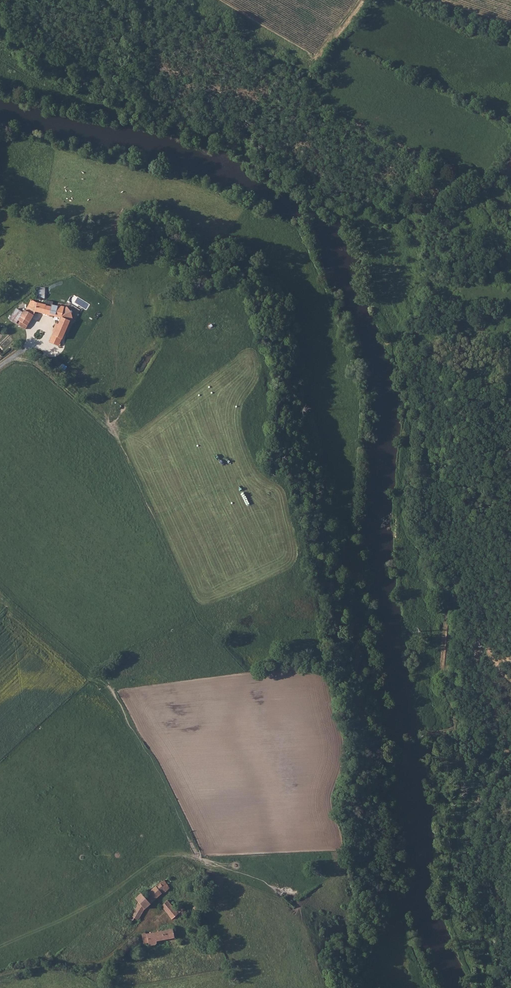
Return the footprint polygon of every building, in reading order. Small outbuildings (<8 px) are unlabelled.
[(45,299),(45,288),(37,288),(37,299),(45,299)] [(35,312),(51,315),(53,305),(53,303),(46,301),(45,305),(36,303),(32,300),(26,310),(25,310),(23,313),(16,323),(25,330),(35,312)] [(63,309),(64,307),(53,305),(51,315),(61,317),(58,324),(56,323),(52,331),(54,332),(48,342),(58,346),(61,339),(62,340),(71,317),(71,315),(71,313),(69,311),(67,310),(63,309)] [(9,319),(16,323),(23,313),(16,309),(9,319)] [(12,340),(7,335),(0,342),(0,349),(1,351),(12,340)] [(44,364),(47,359),(36,351),(33,355),(44,364)] [(164,893),(170,887),(165,880),(160,882),(160,883),(145,896),(141,893),(136,898),(139,901),(137,905),(137,906),(129,918),(133,920),(134,917),(138,920),(145,907),(161,893),(160,892),(162,891),(164,893)] [(181,905),(175,910),(167,900),(161,905),(171,919),(178,914),(184,908),(181,905)] [(196,903),(193,907),(198,913),(202,913),(202,912),(203,911),(202,909),(196,903)] [(172,928),(154,932),(156,941),(174,937),(172,928)] [(156,944),(156,941),(154,932),(147,933),(148,942),(148,945),(156,944)]
